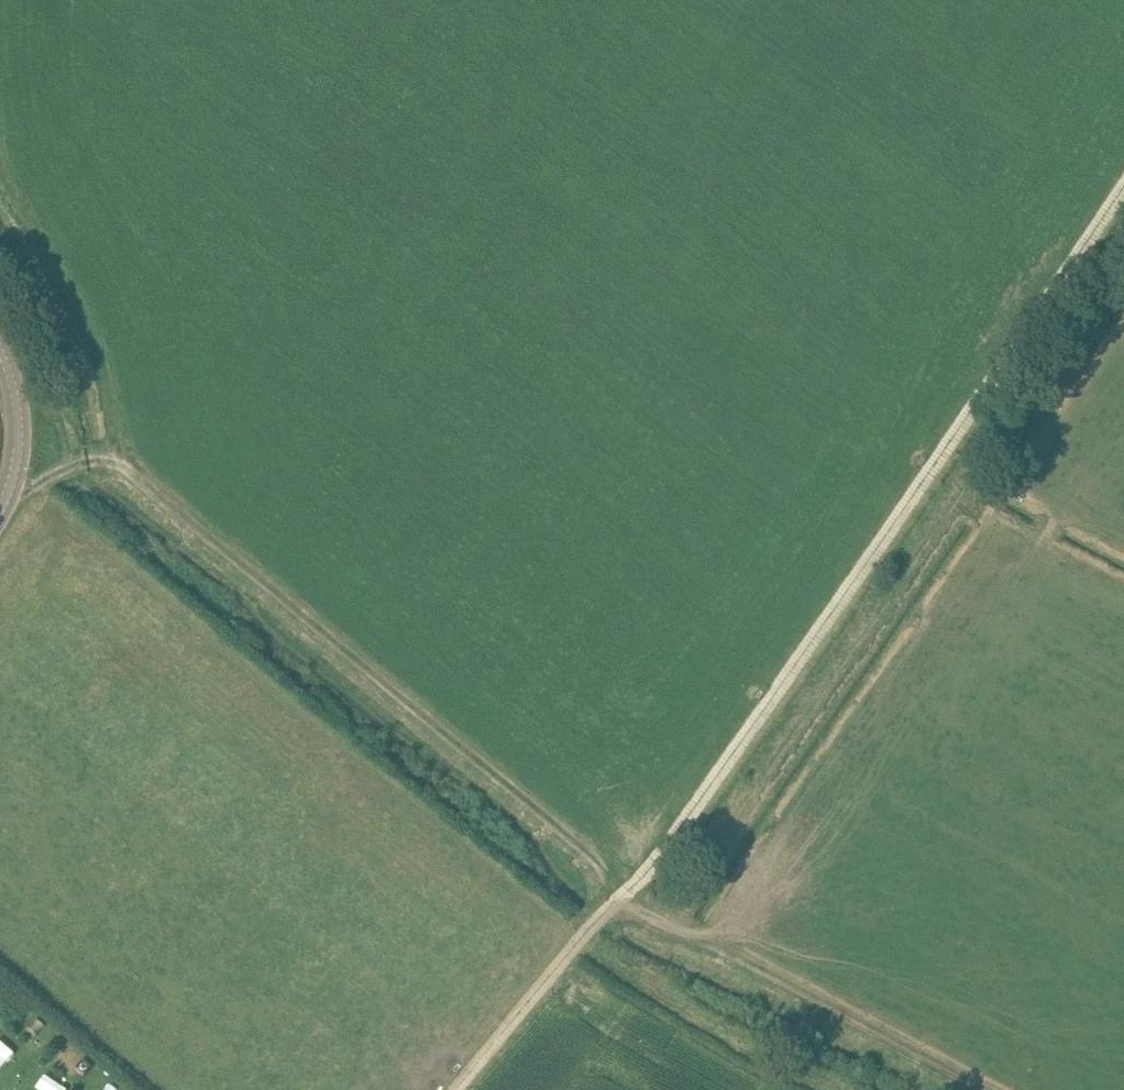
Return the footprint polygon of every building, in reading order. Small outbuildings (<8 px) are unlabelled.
[(0,1073),(14,1055),(0,1043),(0,1073)]
